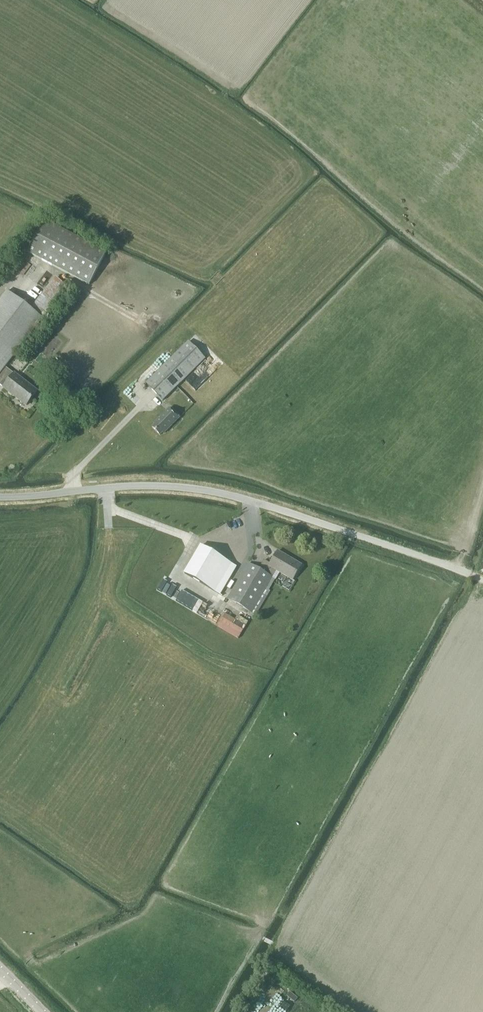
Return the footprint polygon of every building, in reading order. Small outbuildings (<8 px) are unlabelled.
[(88,285),(106,252),(44,219),(27,252),(88,285)] [(32,309),(44,317),(67,285),(47,270),(38,282),(47,288),(32,309)] [(31,309),(8,291),(0,302),(0,385),(3,387),(3,388),(26,406),(37,391),(14,373),(14,374),(5,367),(43,319),(31,309)] [(161,401),(203,359),(186,342),(144,384),(161,401)] [(162,433),(178,418),(168,408),(152,423),(153,424),(151,427),(158,435),(161,432),(162,433)] [(208,587),(224,560),(200,546),(184,573),(208,587)] [(301,565),(277,551),(270,563),(264,560),(258,569),(248,563),(227,598),(252,613),(272,577),(276,570),(293,580),(301,565)] [(230,624),(233,619),(226,615),(223,619),(230,624)] [(243,630),(245,626),(235,620),(233,624),(243,630)] [(297,998),(290,992),(286,996),(294,1002),(297,998)]
